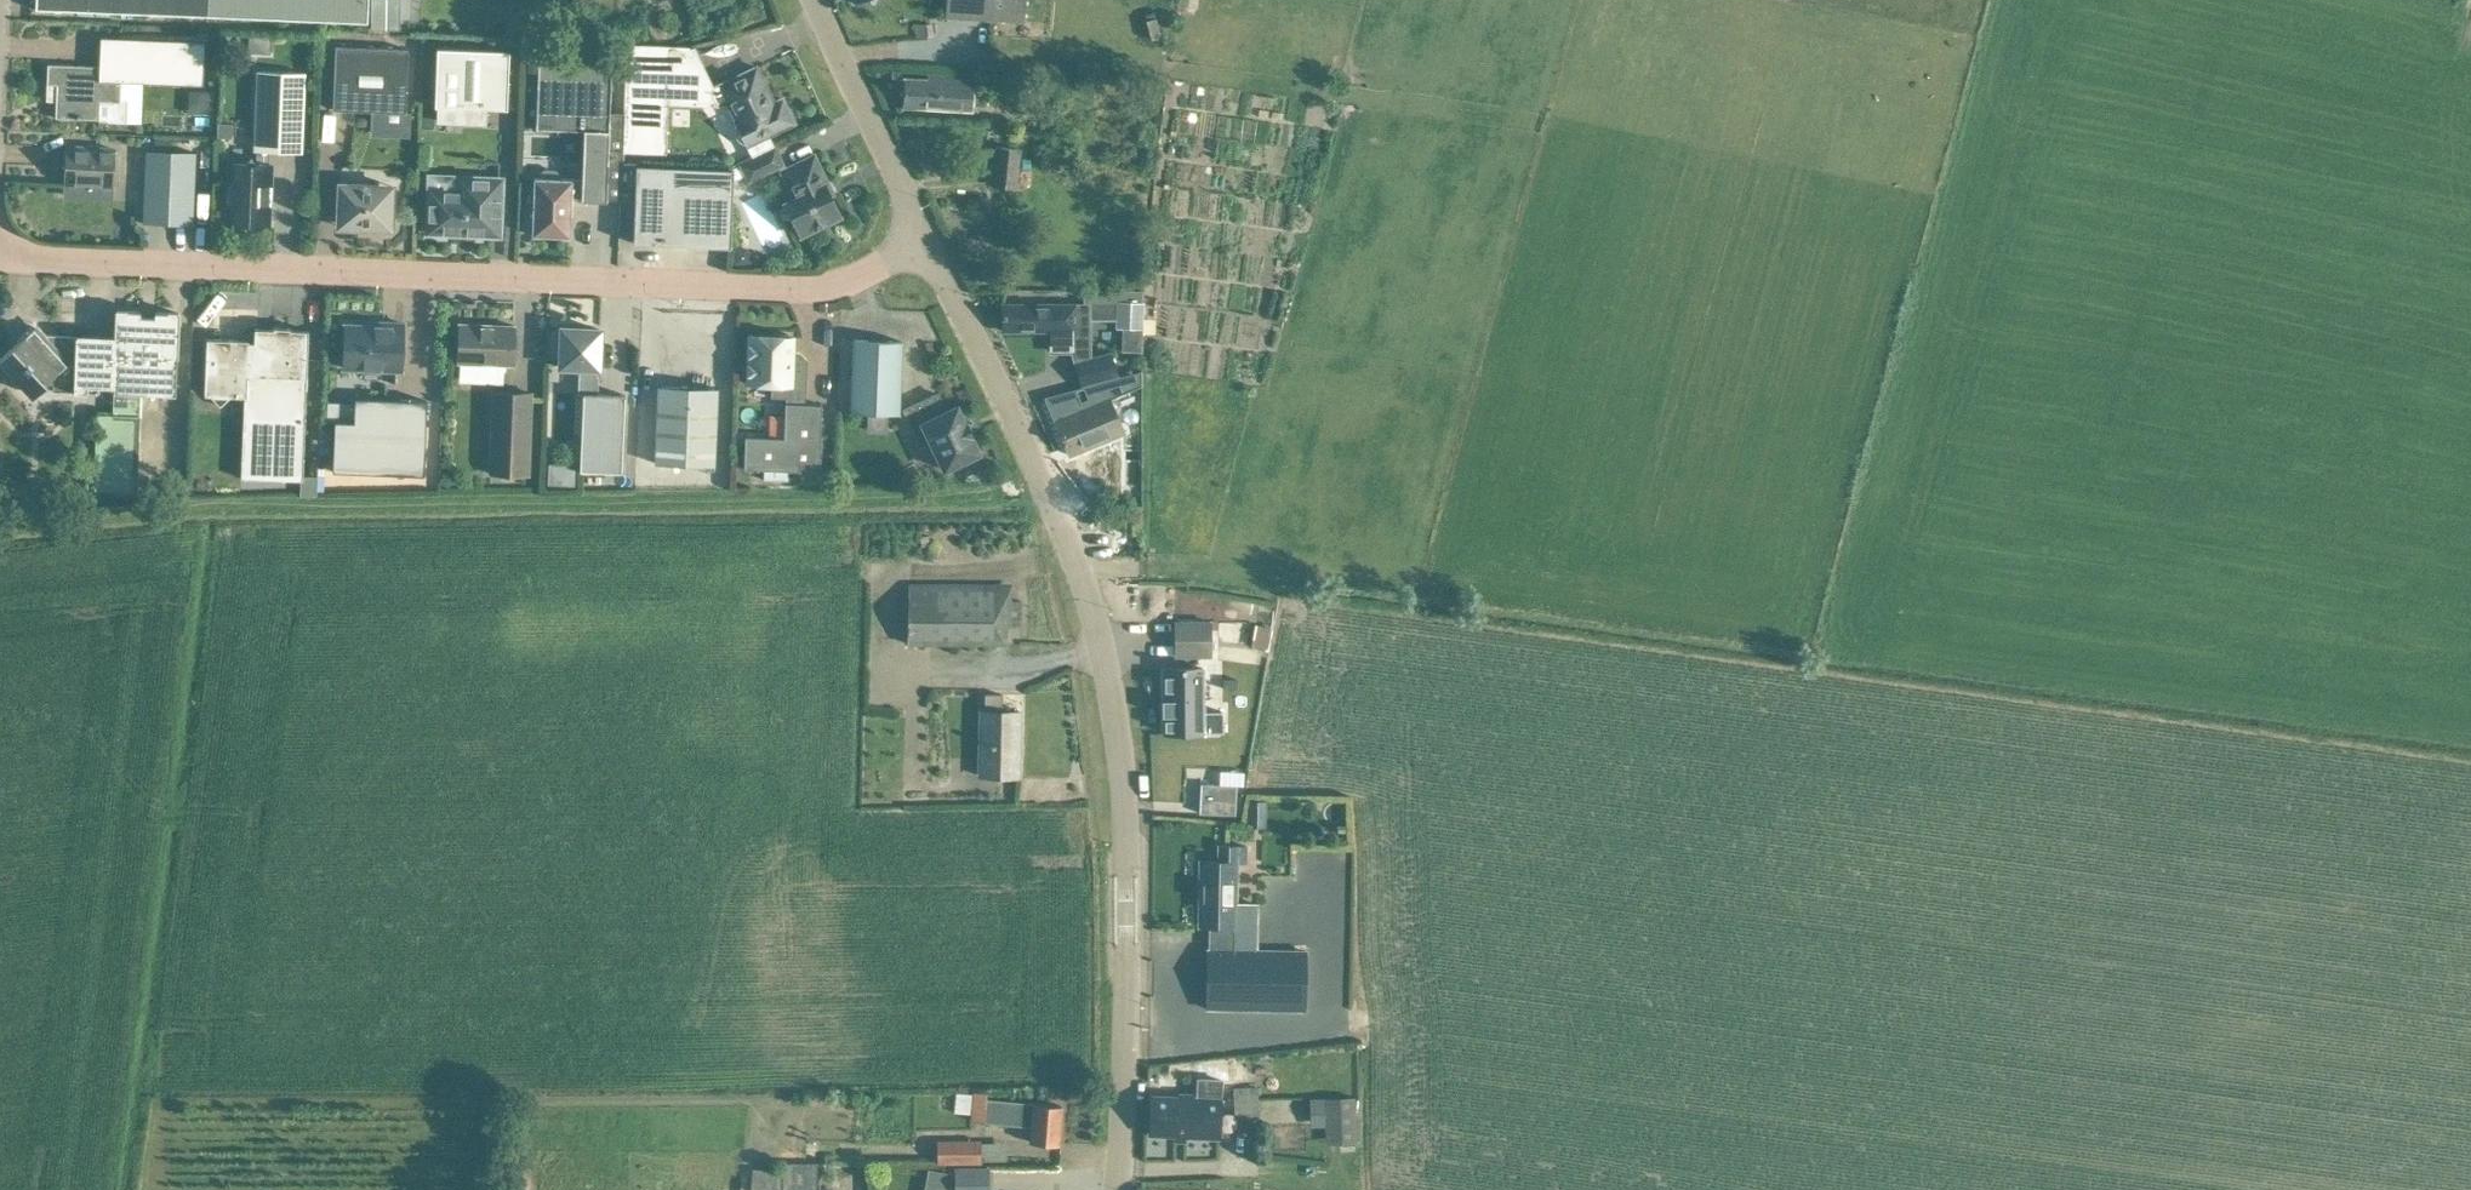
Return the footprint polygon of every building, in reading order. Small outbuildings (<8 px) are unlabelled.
[(158,0),(33,0),(30,2),(29,7),(157,12),(158,0)] [(206,0),(158,0),(157,12),(206,14),(206,0)] [(206,14),(367,21),(368,0),(206,0),(206,14)] [(371,30),(400,30),(401,0),(372,0),(371,30)] [(946,17),(1024,22),(1025,0),(947,0),(946,17)] [(930,21),(904,21),(904,49),(930,48),(930,21)] [(205,41),(125,38),(101,37),(99,66),(48,64),(47,84),(51,84),(51,97),(56,97),(55,117),(108,120),(109,121),(127,121),(128,99),(120,98),(120,81),(203,84),(205,41)] [(626,44),(622,152),(667,152),(668,103),(719,107),(717,103),(725,98),(740,127),(738,130),(738,137),(741,140),(743,143),(746,144),(749,144),(753,155),(775,146),(770,136),(794,122),(783,97),(772,103),(764,87),(766,85),(756,67),(715,86),(695,49),(692,53),(688,45),(626,44)] [(335,47),(333,109),(405,112),(408,50),(335,47)] [(510,52),(437,49),(435,106),(439,106),(439,121),(485,122),(486,108),(507,109),(510,52)] [(541,173),(541,177),(534,177),(532,211),(531,235),(570,236),(572,197),(581,197),(581,199),(606,201),(607,176),(612,58),(539,54),(537,103),(536,127),(584,130),(582,179),(558,178),(558,173),(554,169),(544,169),(541,173)] [(302,152),(305,72),(257,70),(254,150),(302,152)] [(927,79),(904,78),(903,106),(984,110),(985,89),(974,89),(974,77),(928,74),(927,79)] [(213,114),(214,92),(194,91),(193,113),(213,114)] [(66,146),(65,183),(86,184),(85,198),(112,199),(113,185),(114,148),(66,146)] [(775,147),(740,164),(748,181),(784,164),(775,147)] [(1021,149),(1017,149),(995,147),(992,185),(1017,187),(1021,149)] [(146,150),(145,198),(144,223),(192,224),(193,200),(195,152),(146,150)] [(828,183),(814,155),(781,170),(794,197),(785,202),(801,235),(840,216),(825,184),(828,183)] [(271,164),(256,163),(230,162),(227,222),(242,222),(248,229),(254,223),(269,223),(271,164)] [(730,246),(733,169),(636,165),(633,243),(730,246)] [(432,192),(431,205),(430,230),(456,231),(457,228),(471,228),(471,231),(497,232),(499,181),(461,179),(461,193),(432,192)] [(391,228),(391,224),(392,200),(393,185),(340,183),(338,226),(391,228)] [(1121,350),(1141,351),(1142,329),(1144,303),(1116,300),(1114,326),(1122,327),(1121,350)] [(1091,306),(1002,304),(1002,330),(1050,329),(1050,352),(1092,352),(1091,306)] [(102,339),(101,379),(114,380),(113,414),(97,413),(94,489),(137,490),(140,415),(139,415),(140,391),(175,392),(177,337),(178,312),(155,311),(155,317),(140,316),(140,311),(117,310),(116,339),(102,339)] [(402,370),(403,347),(404,323),(381,322),(381,325),(345,324),(343,367),(402,370)] [(515,325),(459,323),(458,362),(513,364),(515,325)] [(102,339),(77,338),(78,336),(42,334),(35,326),(1,358),(0,357),(0,359),(33,394),(45,383),(53,383),(53,391),(87,392),(87,379),(101,379),(102,339)] [(241,477),(248,478),(302,480),(307,354),(308,330),(290,329),(290,327),(274,327),(273,328),(254,328),(254,342),(249,342),(249,339),(207,338),(204,394),(244,396),(241,477)] [(598,388),(600,329),(561,327),(560,366),(580,367),(579,387),(584,388),(598,388)] [(792,361),(793,337),(788,337),(788,334),(774,333),(774,336),(749,335),(747,383),(772,384),(771,396),(806,398),(807,362),(792,361)] [(902,341),(853,339),(851,411),(899,413),(902,341)] [(1109,351),(1077,361),(1075,362),(1081,385),(1116,374),(1109,351)] [(1137,372),(1045,397),(1055,420),(1063,441),(1062,441),(1063,445),(1065,444),(1069,455),(1125,431),(1109,392),(1140,385),(1137,372)] [(717,387),(658,385),(655,462),(714,465),(717,387)] [(598,393),(598,388),(584,388),(584,392),(583,392),(583,394),(580,470),(621,472),(624,396),(625,396),(625,394),(598,393)] [(532,392),(493,391),(490,473),(529,474),(532,392)] [(937,393),(904,409),(921,444),(930,440),(944,469),(979,452),(971,435),(972,435),(966,421),(965,422),(957,405),(946,410),(937,393)] [(334,420),(332,471),(424,475),(427,400),(354,397),(353,421),(334,420)] [(783,438),(745,436),(743,468),(818,471),(821,405),(785,403),(783,438)] [(548,464),(547,485),(574,486),(575,465),(548,464)] [(907,643),(1000,643),(1001,626),(1008,627),(1010,587),(909,584),(907,643)] [(1210,655),(1210,621),(1175,621),(1175,655),(1210,655)] [(1264,650),(1269,627),(1255,624),(1249,649),(1218,646),(1217,657),(1263,662),(1264,650)] [(1202,667),(1188,667),(1164,667),(1164,732),(1203,732),(1203,731),(1223,731),(1223,711),(1202,711),(1202,667)] [(1002,685),(1003,700),(1019,699),(1018,684),(1002,685)] [(1002,694),(985,693),(984,710),(981,710),(980,775),(1019,776),(1019,756),(1017,756),(1018,745),(1019,745),(1020,711),(1002,711),(1002,694)] [(1201,783),(1199,812),(1234,814),(1236,785),(1201,783)] [(1235,904),(1236,861),(1245,861),(1245,846),(1219,846),(1219,860),(1200,860),(1199,925),(1209,925),(1208,949),(1232,950),(1257,950),(1258,904),(1235,904)] [(1257,950),(1232,950),(1208,949),(1207,1008),(1231,1008),(1304,1010),(1305,951),(1257,950)] [(1231,1058),(1198,1062),(1198,1078),(1231,1080),(1231,1058)] [(1221,1080),(1212,1079),(1197,1078),(1197,1094),(1186,1094),(1186,1097),(1150,1095),(1149,1133),(1218,1136),(1221,1080)] [(1259,1117),(1257,1086),(1233,1088),(1235,1118),(1259,1117)] [(957,1092),(955,1112),(973,1113),(972,1120),(1032,1125),(1031,1141),(1034,1142),(1058,1144),(1061,1105),(1037,1103),(1034,1103),(1034,1102),(986,1098),(986,1093),(975,1092),(974,1093),(957,1092)] [(1354,1093),(1323,1095),(1325,1141),(1356,1139),(1354,1093)] [(1000,1151),(1022,1151),(1022,1133),(1000,1133),(1000,1151)] [(980,1141),(937,1142),(938,1163),(980,1163),(980,1141)] [(1044,1176),(1045,1158),(1007,1156),(1006,1174),(1044,1176)] [(751,1189),(815,1189),(816,1163),(784,1162),(784,1171),(753,1169),(751,1189)] [(955,1168),(955,1189),(987,1189),(988,1167),(955,1168)] [(925,1189),(949,1189),(952,1173),(929,1168),(925,1189)]
